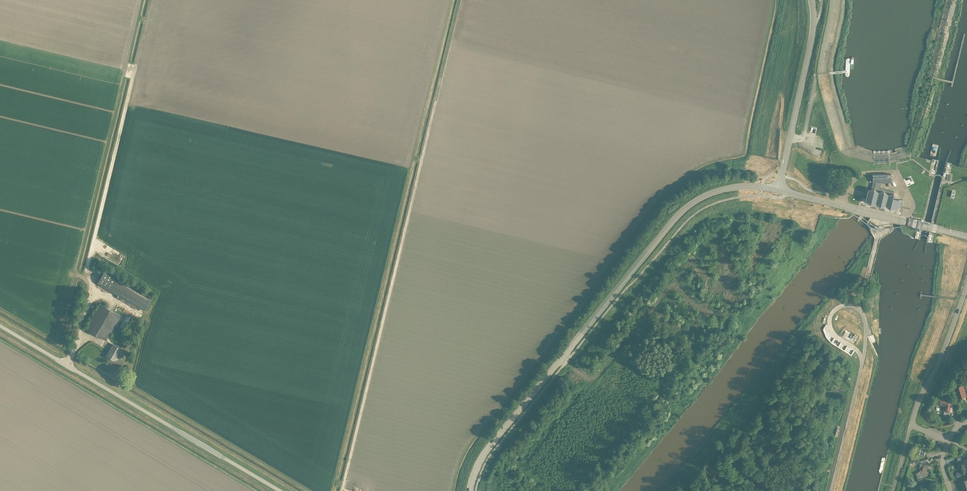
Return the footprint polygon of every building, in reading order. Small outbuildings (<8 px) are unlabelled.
[(902,205),(903,200),(902,200),(903,198),(899,198),(899,197),(898,196),(893,193),(894,190),(879,187),(881,182),(891,182),(891,174),(873,174),(873,181),(871,188),(868,189),(866,199),(870,203),(876,202),(880,205),(885,204),(890,207),(895,206),(896,205),(901,206),(901,205),(902,205)] [(118,259),(120,254),(112,250),(110,255),(118,259)] [(97,283),(118,295),(126,282),(105,270),(97,283)] [(126,282),(118,295),(144,310),(152,297),(126,282)] [(107,293),(102,300),(115,308),(118,304),(112,301),(115,298),(107,293)] [(106,339),(120,315),(99,303),(85,327),(106,339)] [(119,351),(121,348),(112,344),(106,355),(114,360),(116,357),(118,358),(121,353),(119,351)] [(958,398),(961,397),(962,397),(962,396),(965,395),(964,390),(964,389),(966,388),(965,382),(961,383),(962,384),(954,387),(958,398)] [(954,402),(951,401),(952,399),(936,396),(935,404),(944,406),(943,410),(949,411),(951,405),(953,406),(954,402)] [(964,459),(956,461),(958,467),(959,467),(960,473),(966,471),(965,465),(966,464),(965,461),(966,460),(966,454),(963,455),(964,459)] [(925,469),(930,468),(929,463),(928,463),(927,460),(919,463),(920,466),(919,466),(920,470),(918,471),(920,477),(927,475),(925,469)] [(966,490),(966,478),(958,481),(959,485),(960,484),(963,490),(966,490)]
